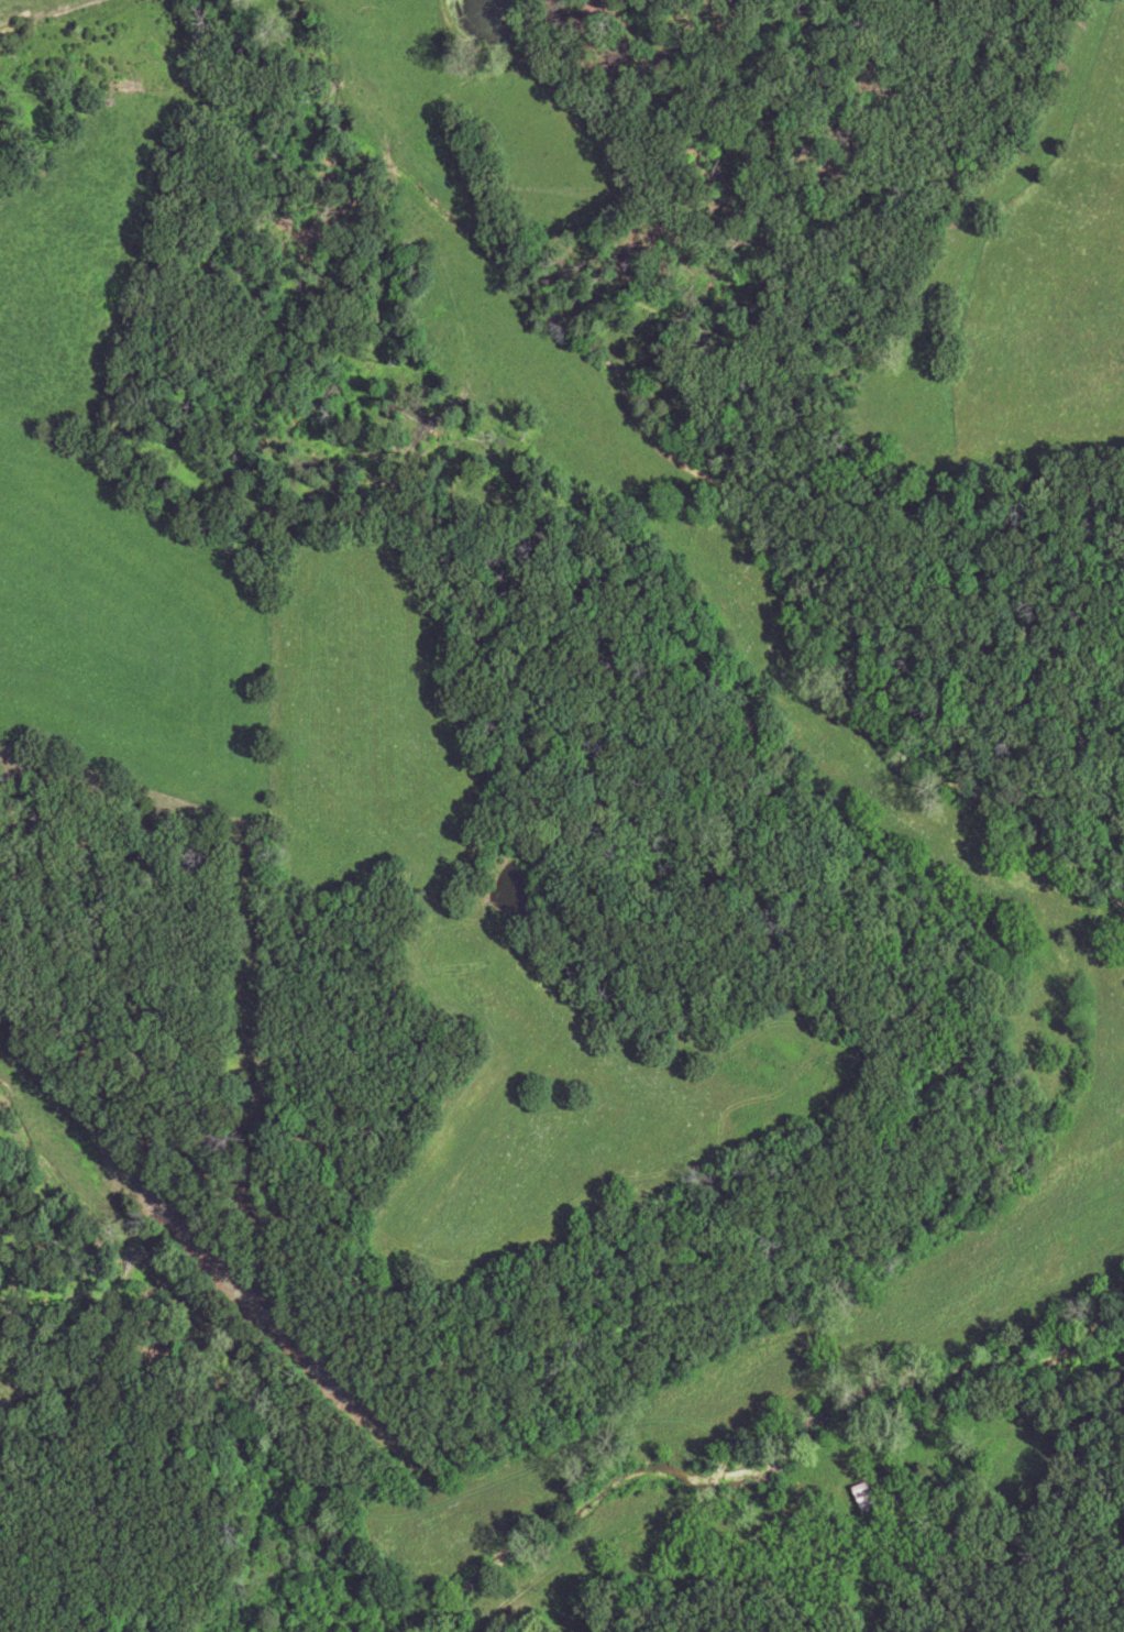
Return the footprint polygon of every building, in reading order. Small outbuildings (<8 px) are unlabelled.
[(876,1507),(868,1482),(852,1487),(860,1512),(876,1507)]
